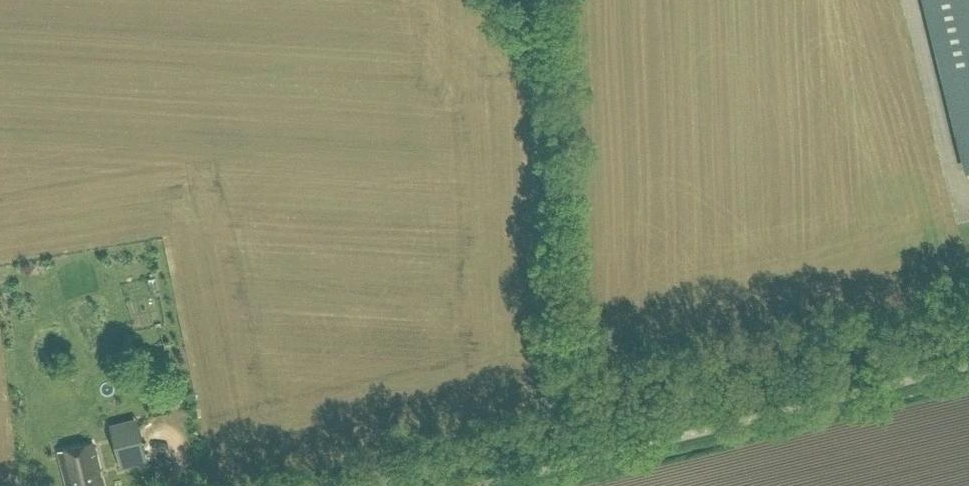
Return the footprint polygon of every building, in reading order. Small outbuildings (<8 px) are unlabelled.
[(968,169),(968,0),(928,0),(968,169)] [(64,430),(59,415),(47,419),(52,433),(64,430)] [(148,461),(139,422),(111,429),(120,467),(148,461)] [(93,447),(58,456),(65,485),(102,485),(93,447)]
